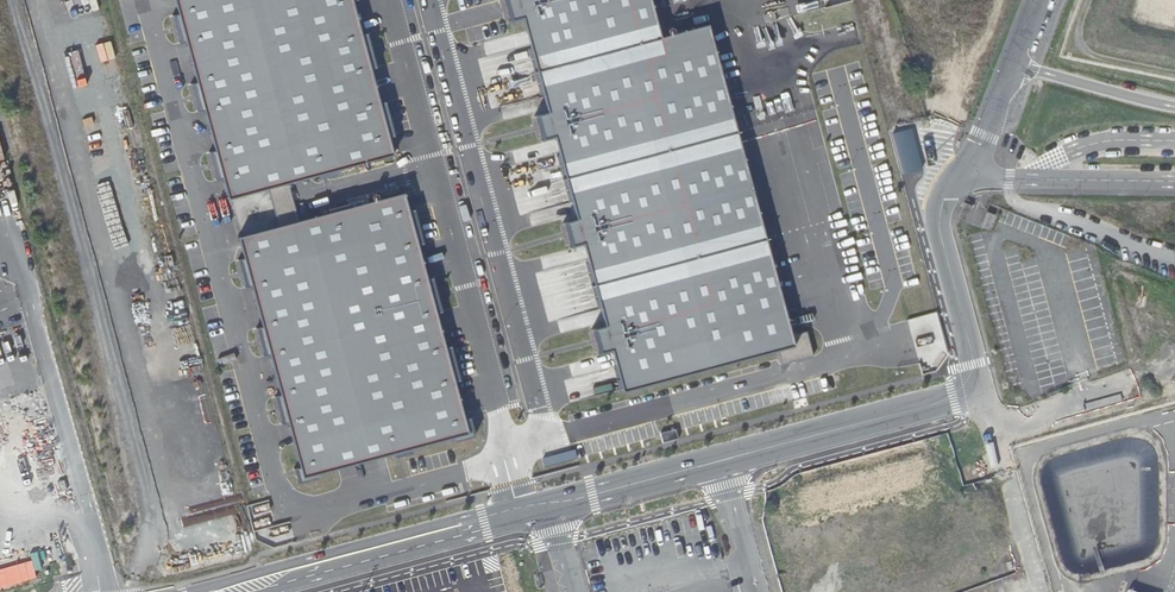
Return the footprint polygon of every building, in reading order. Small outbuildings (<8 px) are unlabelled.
[(226,198),(310,176),(317,174),(318,178),(321,178),(338,173),(337,168),(392,154),(351,0),(174,0),(226,198)] [(538,70),(662,36),(652,0),(506,0),(508,9),(511,19),(523,15),(527,31),(538,70)] [(622,390),(623,393),(778,351),(782,364),(782,365),(814,357),(807,331),(798,334),(793,335),(739,132),(710,23),(662,36),(538,70),(547,109),(548,112),(539,114),(542,127),(545,137),(554,135),(555,139),(576,215),(577,220),(566,223),(569,234),(572,245),(583,242),(584,246),(605,322),(606,327),(593,330),(593,332),(596,342),(599,354),(611,350),(612,353),(622,390)] [(914,126),(893,132),(903,173),(924,168),(914,126)] [(402,194),(238,237),(293,444),(299,466),(294,468),(295,470),(296,475),(299,483),(320,478),(319,474),(338,469),(384,457),(391,455),(413,449),(451,439),(452,443),(474,437),(470,424),(470,422),(469,419),(469,418),(463,420),(462,416),(428,297),(402,194)] [(660,434),(663,444),(679,440),(676,431),(674,430),(660,434)]
